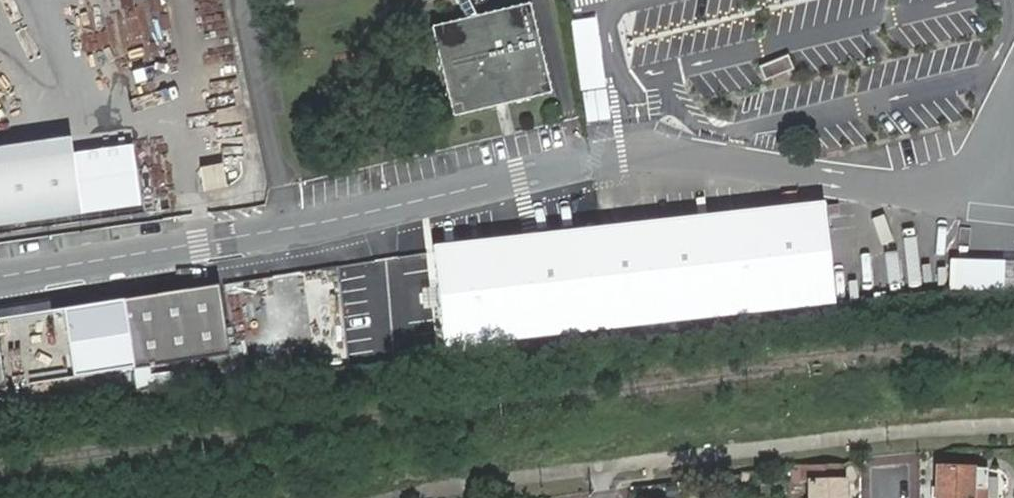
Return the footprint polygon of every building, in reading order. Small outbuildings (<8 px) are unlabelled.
[(472,18),(439,27),(460,117),(561,93),(538,3),(486,15),(478,0),(461,0),(472,18)] [(787,55),(760,66),(765,79),(792,67),(787,55)] [(752,91),(747,84),(733,90),(736,98),(752,91)] [(0,141),(0,225),(142,203),(132,142),(72,151),(69,130),(0,141)] [(203,194),(220,190),(226,189),(222,165),(199,168),(203,194)] [(836,302),(821,199),(433,247),(445,344),(836,302)] [(218,285),(121,300),(133,369),(229,354),(218,285)] [(950,296),(950,311),(977,309),(975,294),(950,296)] [(284,367),(300,366),(299,337),(284,338),(284,367)] [(810,497),(846,497),(846,482),(843,482),(843,467),(800,467),(799,481),(811,481),(810,497)] [(974,494),(989,494),(990,471),(937,469),(936,497),(974,497),(974,494)]
